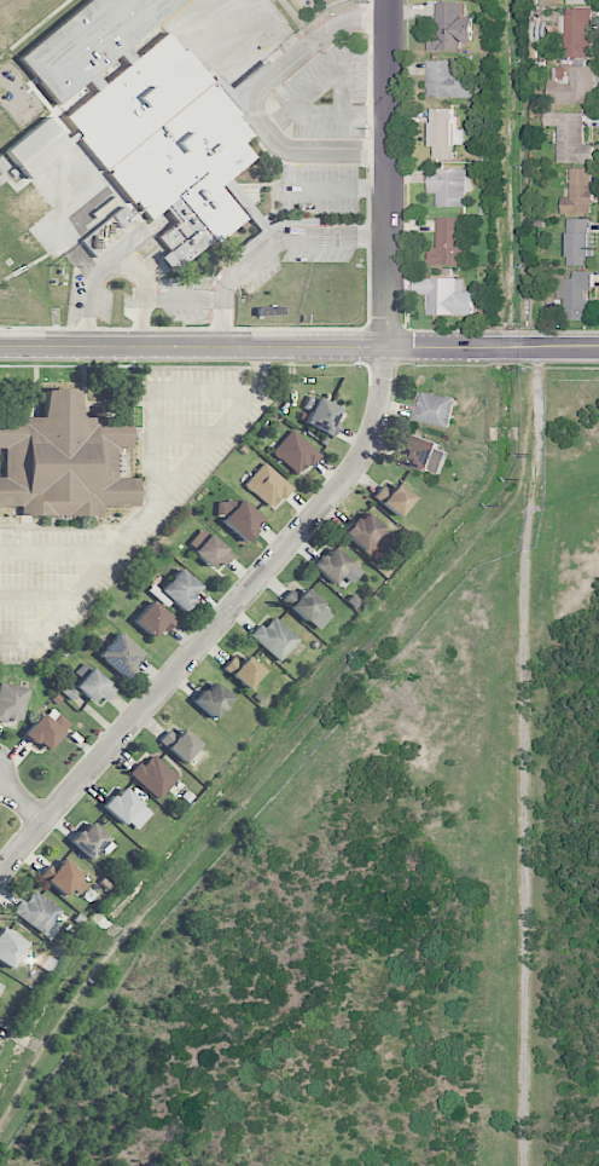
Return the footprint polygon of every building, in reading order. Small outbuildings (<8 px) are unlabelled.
[(66,118),(144,222),(163,208),(175,224),(157,237),(167,251),(159,257),(170,273),(242,219),(217,186),(254,159),(241,143),(250,136),(234,114),(224,77),(209,81),(185,49),(180,50),(167,33),(135,57),(126,45),(188,0),(91,0),(19,54),(66,118)] [(471,16),(462,16),(462,2),(435,3),(436,33),(427,33),(428,50),(462,49),(462,43),(472,43),(471,16)] [(593,27),(593,8),(560,8),(561,32),(564,32),(564,57),(591,57),(590,27),(593,27)] [(473,97),(473,73),(461,73),(461,60),(427,60),(427,97),(473,97)] [(593,66),(553,66),(553,80),(546,80),(546,104),(593,103),(593,66)] [(456,108),(430,108),(430,147),(433,147),(433,159),(454,159),(454,144),(463,144),(464,129),(456,128),(456,108)] [(582,112),(543,113),(543,126),(557,126),(557,163),(593,162),(593,144),(582,145),(582,112)] [(5,151),(28,179),(70,146),(47,117),(5,151)] [(465,206),(466,169),(429,168),(428,193),(436,193),(436,206),(465,206)] [(591,168),(569,168),(570,196),(561,197),(561,213),(589,213),(589,201),(592,201),(591,168)] [(437,248),(429,248),(429,264),(462,264),(461,217),(436,217),(437,248)] [(590,266),(591,219),(568,218),(566,265),(590,266)] [(592,271),(573,271),(574,278),(555,278),(555,297),(564,297),(564,321),(592,321),(592,294),(593,294),(592,271)] [(473,315),(474,291),(463,291),(464,278),(413,278),(413,294),(428,294),(428,315),(473,315)] [(4,449),(5,478),(0,478),(0,507),(21,506),(21,517),(101,516),(101,506),(138,506),(137,478),(117,479),(116,449),(130,449),(130,419),(79,420),(78,389),(43,389),(43,419),(0,419),(0,449),(4,449)] [(411,422),(451,427),(455,397),(421,392),(420,406),(414,405),(411,422)] [(310,410),(304,424),(331,436),(342,410),(309,395),(304,407),(310,410)] [(320,455),(292,430),(272,452),(299,477),(320,455)] [(440,443),(406,431),(400,448),(404,450),(400,460),(439,474),(448,452),(438,448),(440,443)] [(291,487),(264,463),(244,485),(271,509),(291,487)] [(397,518),(413,498),(395,483),(389,491),(382,485),(372,497),(397,518)] [(213,513),(244,542),(263,522),(231,493),(213,513)] [(373,561),(394,539),(364,511),(343,533),(373,561)] [(216,561),(223,567),(233,556),(203,528),(187,545),(210,567),(216,561)] [(314,569),(345,591),(361,569),(330,547),(314,569)] [(182,611),(202,588),(180,569),(160,592),(182,611)] [(293,589),(282,600),(316,632),(332,614),(304,589),(299,595),(293,589)] [(134,621),(153,638),(161,629),(165,633),(175,622),(152,601),(134,621)] [(279,662),(299,640),(272,615),(252,637),(279,662)] [(144,655),(119,633),(99,655),(123,678),(144,655)] [(240,663),(233,657),(223,669),(247,690),(263,671),(247,656),(240,663)] [(98,695),(107,702),(116,689),(90,669),(75,688),(93,702),(98,695)] [(233,699),(213,681),(194,702),(213,720),(233,699)] [(22,722),(29,688),(0,682),(0,722),(6,724),(7,719),(22,722)] [(42,714),(25,733),(45,752),(71,725),(53,709),(46,717),(42,714)] [(176,736),(169,730),(159,741),(183,763),(200,745),(183,729),(176,736)] [(158,800),(178,777),(151,753),(131,776),(158,800)] [(103,807),(123,826),(127,822),(136,830),(152,813),(122,786),(103,807)] [(115,845),(89,821),(70,842),(90,860),(100,849),(106,855),(115,845)] [(71,888),(79,895),(89,883),(63,859),(55,868),(52,864),(41,876),(64,897),(71,888)] [(46,934),(61,908),(33,892),(26,903),(20,900),(12,914),(46,934)] [(2,928),(0,931),(0,963),(11,969),(27,943),(2,928)]
